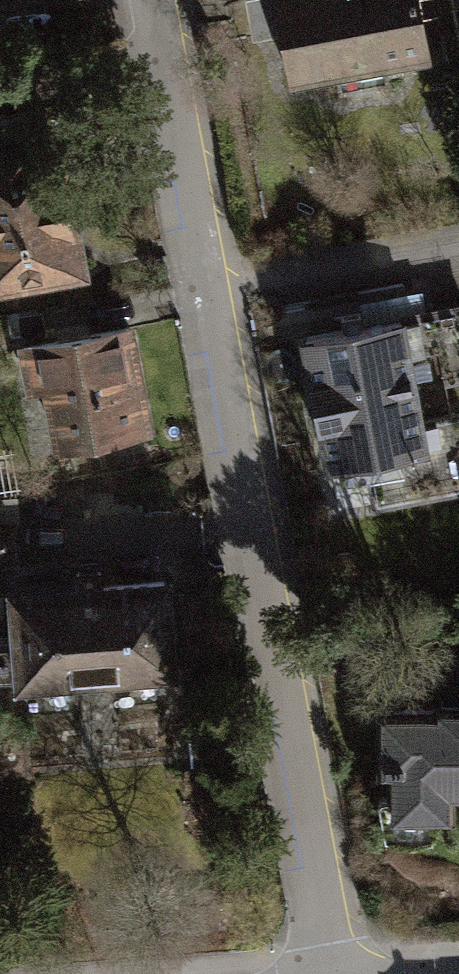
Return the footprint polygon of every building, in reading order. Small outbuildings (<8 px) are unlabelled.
[(299,98),(440,72),(427,0),(281,0),(299,98)] [(0,121),(0,282),(78,268),(56,142),(51,143),(45,112),(0,121)] [(304,338),(328,465),(367,457),(376,504),(458,489),(458,413),(420,420),(407,354),(442,348),(448,382),(458,380),(458,308),(304,338)] [(130,328),(23,348),(31,391),(49,388),(60,445),(149,427),(130,328)] [(18,558),(15,525),(0,527),(0,560),(18,558)] [(167,581),(16,593),(23,683),(174,671),(167,581)] [(384,722),(386,775),(396,774),(398,821),(452,819),(451,804),(458,803),(458,707),(441,709),(442,719),(384,722)]
